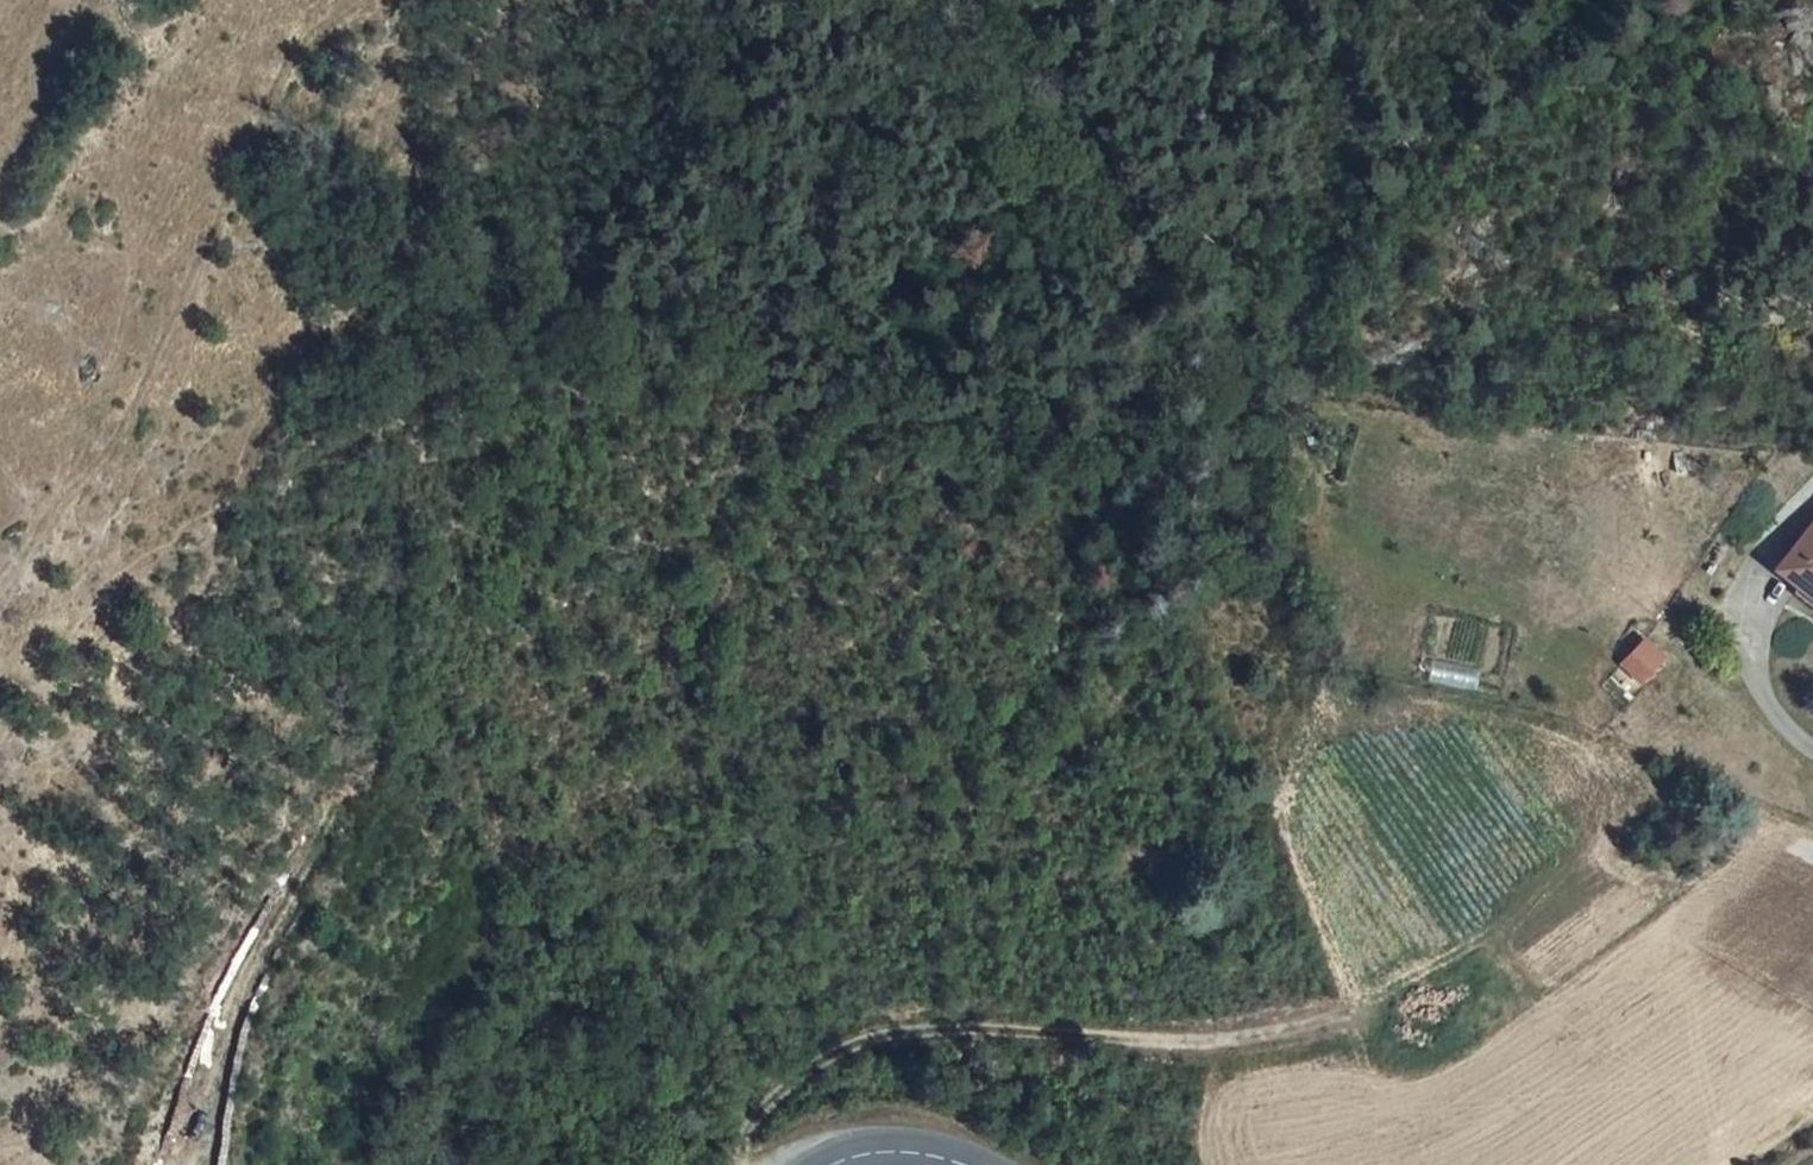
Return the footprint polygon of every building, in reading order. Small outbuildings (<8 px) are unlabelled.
[(1770,538),(1812,574),(1812,486),(1770,538)] [(1641,637),(1616,666),(1640,686),(1665,657),(1641,637)]
